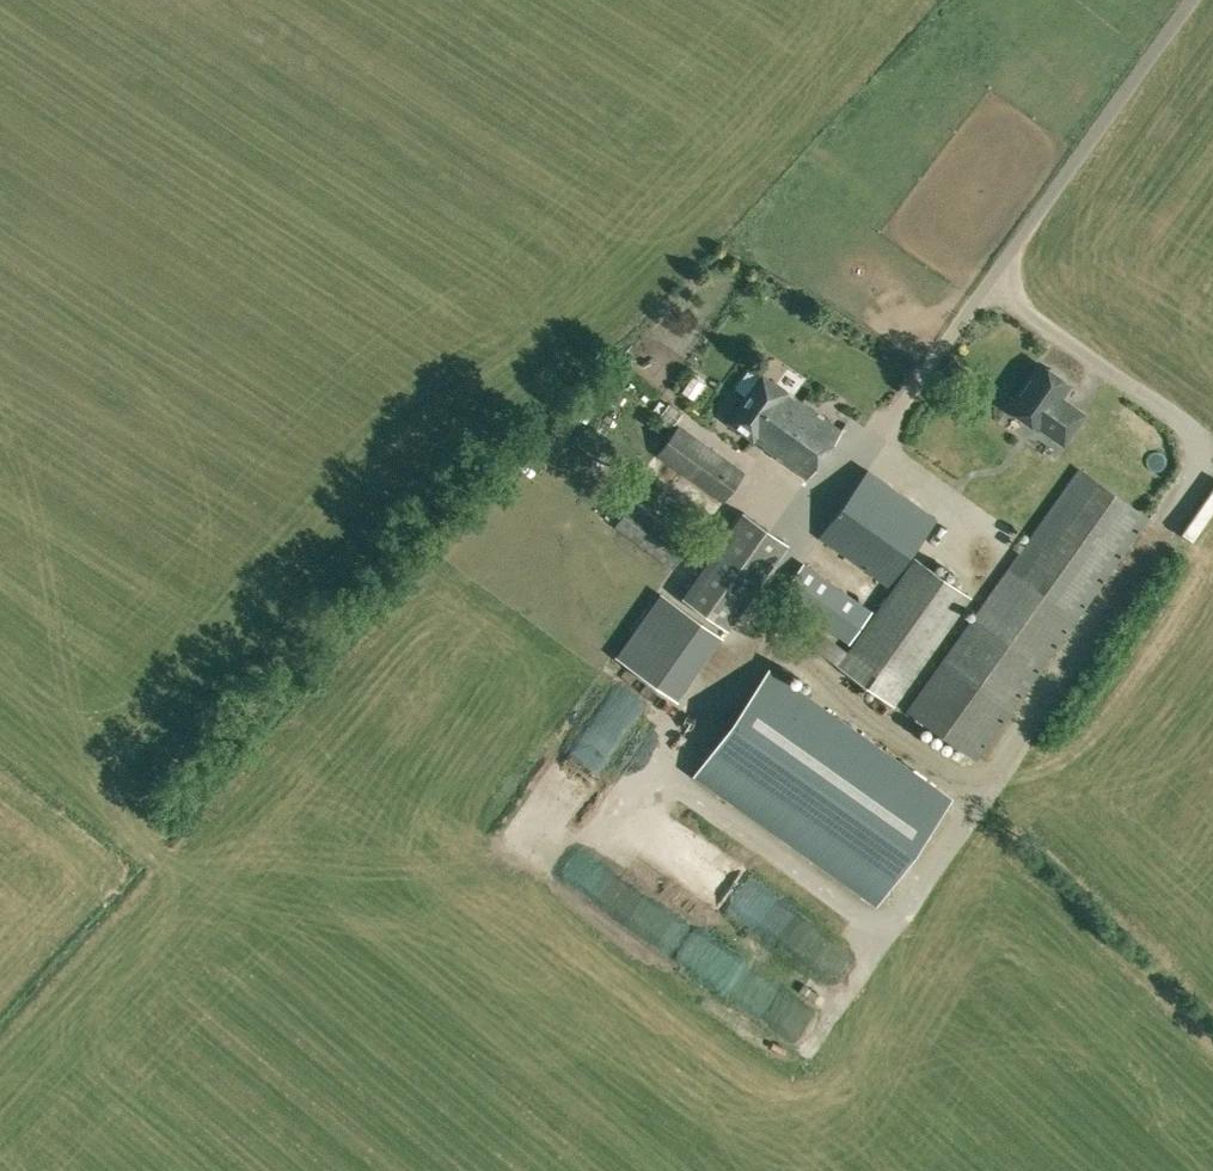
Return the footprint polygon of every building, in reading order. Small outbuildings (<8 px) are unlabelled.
[(952,358),(944,369),(955,376),(962,365),(952,358)] [(1040,363),(1009,406),(1038,427),(1040,424),(1063,441),(1083,414),(1059,397),(1069,383),(1062,379),(1062,374),(1051,367),(1047,368),(1040,363)] [(768,449),(802,401),(762,373),(728,421),(768,449)] [(842,430),(802,401),(768,449),(807,478),(842,430)] [(675,424),(684,412),(670,402),(660,414),(675,424)] [(724,501),(745,471),(679,424),(656,455),(724,501)] [(888,584),(936,517),(867,468),(820,536),(888,584)] [(976,758),(1148,517),(1080,468),(908,710),(976,758)] [(690,546),(631,504),(614,528),(673,570),(690,546)] [(726,630),(787,544),(744,513),(682,599),(726,630)] [(967,599),(932,575),(912,560),(836,667),(892,706),(967,599)] [(947,798),(768,672),(699,769),(878,896),(947,798)]
